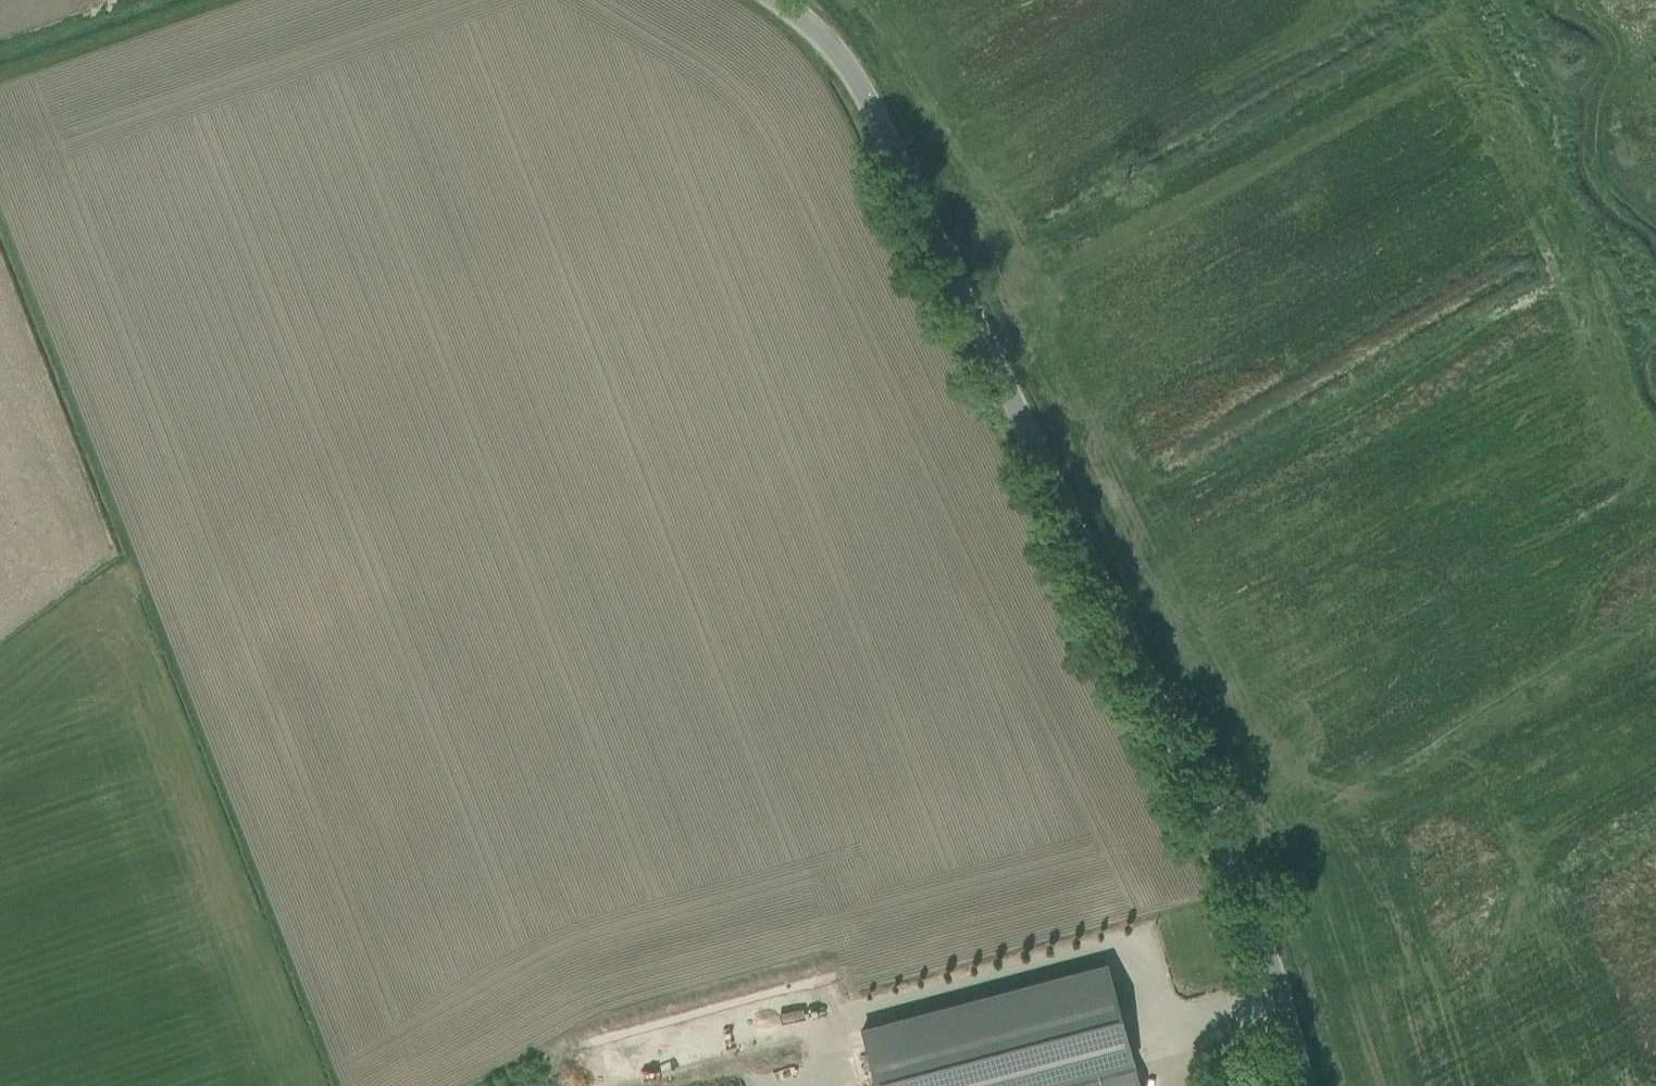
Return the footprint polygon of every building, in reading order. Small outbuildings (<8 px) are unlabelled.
[(862,1027),(877,1085),(1143,1085),(1110,961),(862,1027)]
